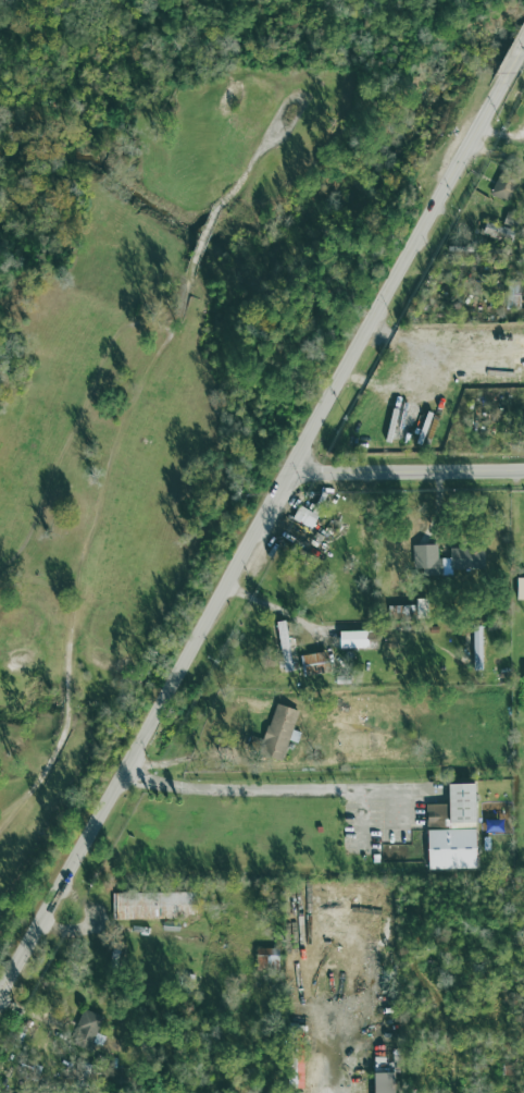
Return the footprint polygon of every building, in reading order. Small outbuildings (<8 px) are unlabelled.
[(513,179),(495,175),(490,195),(509,199),(513,179)] [(479,233),(508,243),(515,218),(504,214),(500,227),(483,222),(479,233)] [(316,515),(296,506),(290,519),(299,524),(297,529),(307,534),(316,515)] [(411,576),(449,575),(449,570),(482,569),(482,548),(447,548),(447,558),(435,559),(435,545),(410,545),(411,576)] [(523,600),(523,578),(514,578),(513,600),(523,600)] [(271,623),(281,676),(313,670),(312,668),(324,666),(321,652),(289,658),(283,620),(271,623)] [(481,626),(470,626),(471,671),(482,671),(481,626)] [(336,649),(371,648),(371,631),(335,631),(336,649)] [(256,755),(279,763),(292,720),(269,713),(256,755)] [(470,784),(443,784),(443,804),(423,804),(423,870),(472,869),(472,829),(471,829),(470,784)] [(110,920),(182,919),(181,892),(110,893),(110,920)] [(253,948),(252,968),(275,968),(275,949),(253,948)] [(100,1017),(82,1010),(68,1045),(87,1053),(91,1043),(100,1047),(104,1037),(94,1033),(100,1017)] [(392,1073),(369,1074),(370,1092),(392,1092),(392,1073)]
